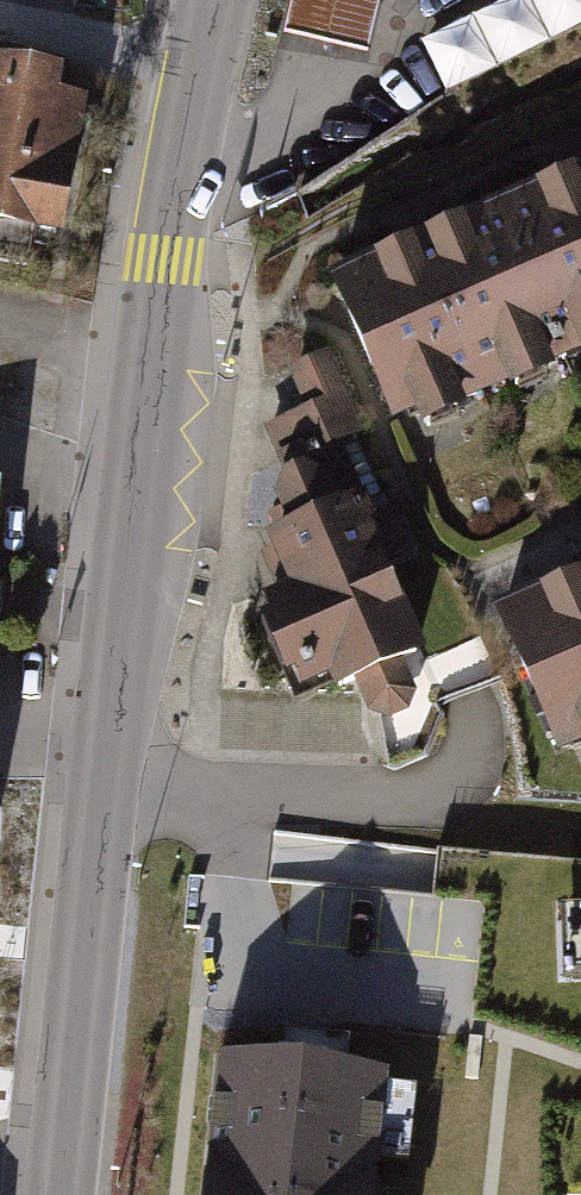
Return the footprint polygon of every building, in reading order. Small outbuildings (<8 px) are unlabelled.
[(384,0),(297,0),(287,45),(370,63),(384,0)] [(0,50),(0,216),(55,225),(79,90),(53,86),(57,60),(0,50)] [(330,284),(358,345),(392,429),(580,347),(580,176),(330,284)] [(329,356),(288,374),(304,413),(263,431),(285,482),(276,506),(290,537),(268,547),(289,595),(261,606),(269,623),(261,627),(294,704),(329,689),(335,703),(360,692),(371,716),(389,724),(410,714),(417,693),(406,669),(427,660),(373,539),(376,526),(341,446),(364,436),(329,356)] [(497,614),(562,762),(580,754),(580,577),(497,614)] [(560,893),(563,977),(580,976),(580,893),(560,893)] [(212,1055),(200,1194),(400,1194),(411,1073),(339,1067),(341,1040),(266,1033),(264,1059),(212,1055)]
